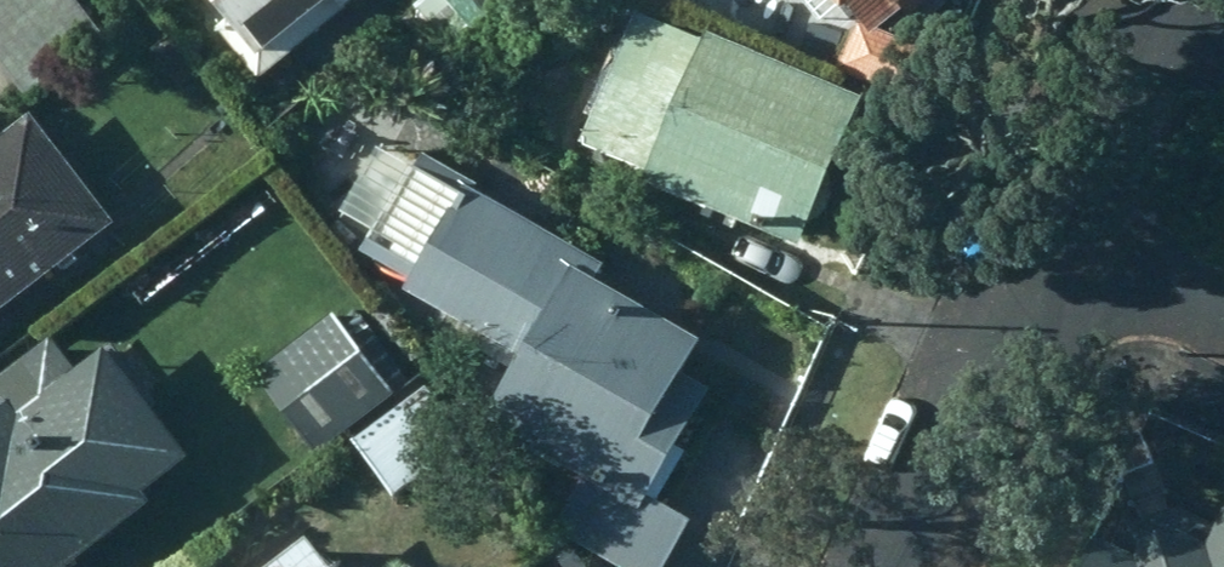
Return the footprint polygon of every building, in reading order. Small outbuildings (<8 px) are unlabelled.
[(384,0),(221,0),(242,27),(230,36),(271,88),(384,0)] [(528,0),(444,0),(428,12),(437,25),(426,34),(449,63),(528,0)] [(845,49),(868,30),(847,74),(917,106),(940,58),(901,41),(947,0),(804,0),(845,49)] [(817,253),(879,106),(719,39),(716,50),(646,21),(592,150),(663,179),(660,188),(817,253)] [(125,231),(41,122),(0,154),(0,330),(125,231)] [(567,537),(619,566),(676,566),(680,559),(697,527),(661,506),(721,396),(697,385),(715,348),(606,288),(615,271),(483,193),(486,187),(431,154),(421,172),(391,155),(354,217),(382,236),(369,259),(419,287),(413,297),(534,368),(501,421),(600,478),(567,537)] [(404,401),(339,314),(270,364),(333,457),(404,401)] [(0,425),(0,566),(95,566),(165,515),(156,504),(203,467),(117,356),(89,379),(64,344),(0,394),(0,407),(8,419),(0,425)] [(475,445),(433,391),(362,443),(405,505),(475,445)] [(1191,504),(1153,523),(1143,546),(1117,533),(1101,566),(1223,566),(1223,518),(1191,504)] [(323,548),(298,566),(337,566),(323,548)]
